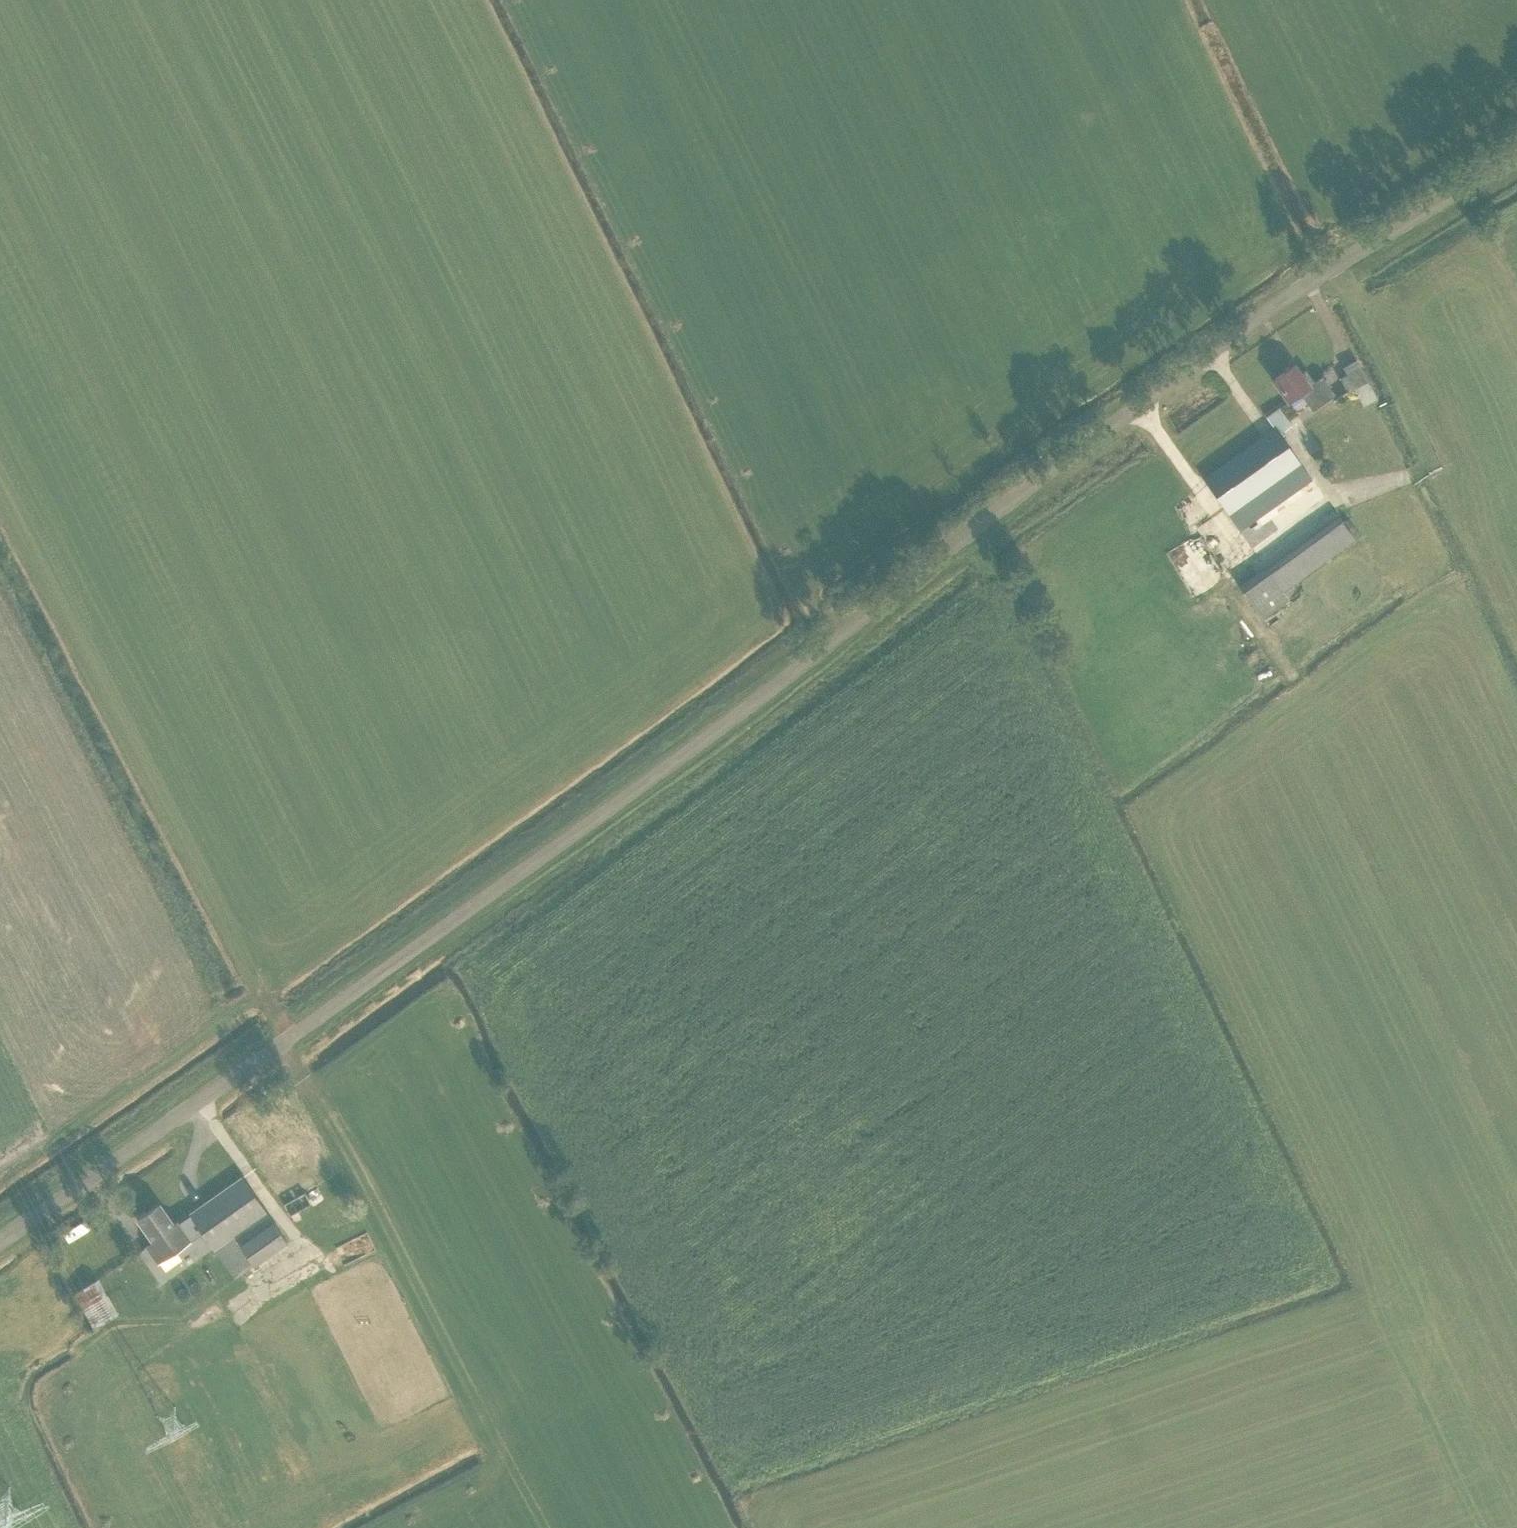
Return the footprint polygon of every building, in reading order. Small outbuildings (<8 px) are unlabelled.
[(1378,398),(1357,359),(1343,367),(1347,374),(1340,377),(1347,392),(1355,388),(1364,405),(1378,398)] [(1290,402),(1301,394),(1313,410),(1334,394),(1322,377),(1315,382),(1307,371),(1301,375),(1294,366),(1275,380),(1290,402)] [(1284,422),(1277,412),(1267,419),(1274,426),(1204,479),(1251,545),(1323,494),(1275,428),(1284,422)] [(1355,538),(1339,516),(1267,568),(1266,566),(1239,586),(1263,618),(1290,598),(1284,590),(1355,538)] [(354,1204),(338,1174),(284,1204),(291,1216),(311,1204),(313,1206),(325,1200),(333,1215),(354,1204)] [(171,1225),(157,1204),(137,1218),(153,1241),(145,1246),(157,1263),(201,1232),(233,1278),(286,1241),(240,1176),(187,1214),(189,1216),(177,1224),(176,1222),(171,1225)] [(118,1314),(99,1278),(75,1292),(103,1343),(122,1332),(113,1317),(118,1314)]
